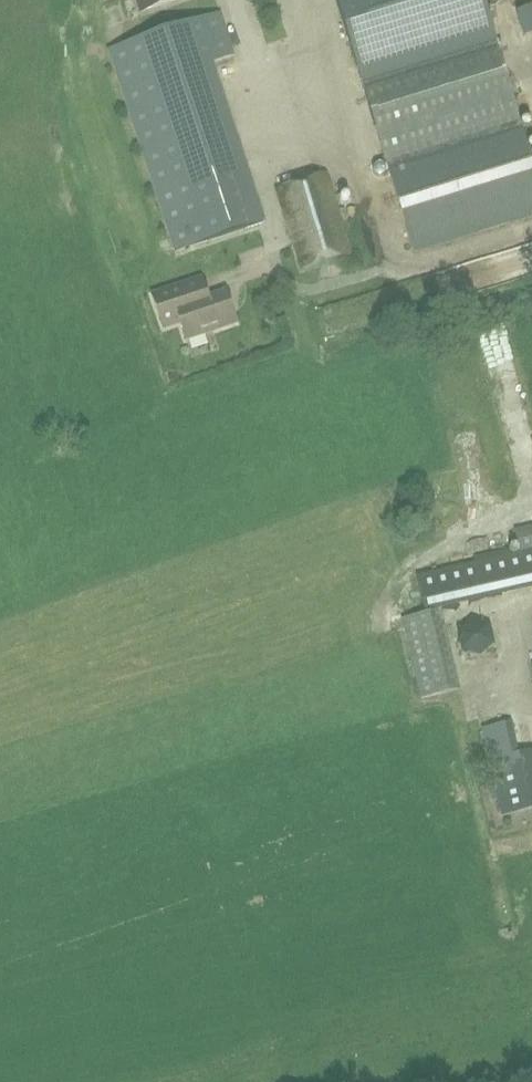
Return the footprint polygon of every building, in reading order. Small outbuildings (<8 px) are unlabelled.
[(141,12),(175,1),(175,0),(138,0),(141,12)] [(497,48),(482,0),(336,0),(364,89),(497,48)] [(175,254),(263,224),(210,65),(233,57),(218,15),(107,52),(175,254)] [(519,120),(497,48),(364,89),(414,252),(531,216),(531,162),(519,120)] [(310,95),(322,92),(317,75),(306,78),(310,95)] [(277,189),(302,270),(351,255),(326,174),(277,189)] [(512,245),(518,261),(531,256),(531,238),(512,245)] [(226,293),(208,299),(202,280),(153,296),(164,330),(181,324),(186,341),(237,324),(226,293)] [(508,344),(481,350),(484,366),(496,364),(501,387),(495,388),(499,405),(520,400),(508,344)] [(514,529),(520,552),(419,576),(428,613),(531,589),(531,525),(514,529)] [(437,550),(462,548),(461,539),(436,542),(437,550)] [(460,692),(441,611),(405,620),(423,701),(460,692)] [(481,657),(496,644),(492,625),(473,620),(459,632),(462,651),(481,657)] [(531,809),(531,751),(519,754),(513,723),(483,729),(493,775),(501,816),(531,809)]
